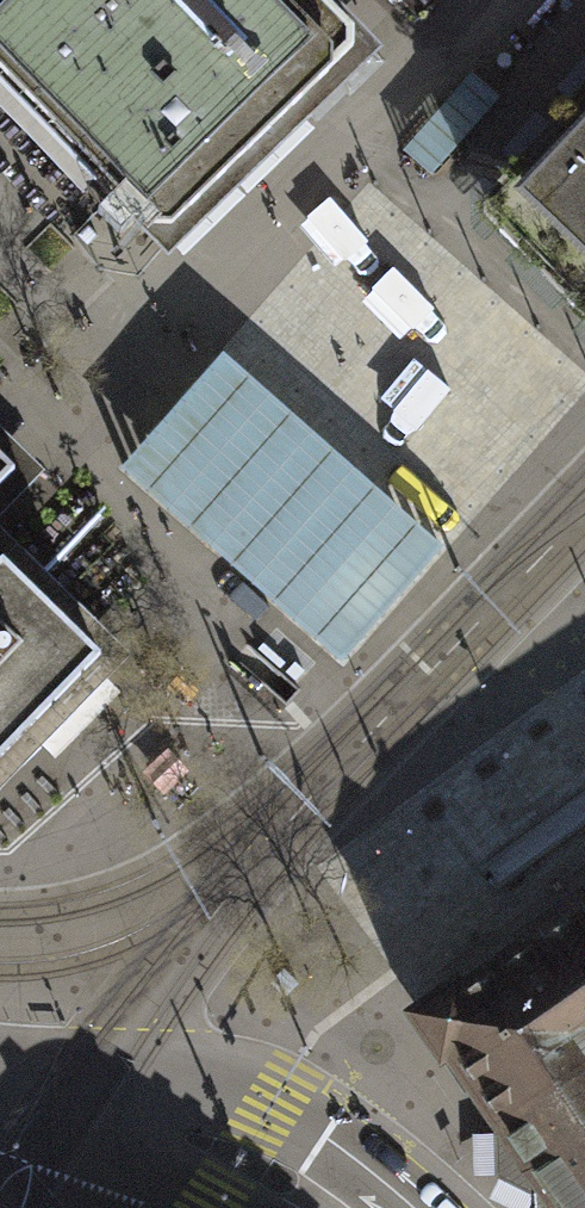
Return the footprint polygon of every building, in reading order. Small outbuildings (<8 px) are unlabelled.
[(164,224),(368,26),(342,0),(0,0),(0,56),(164,224)] [(483,179),(584,270),(584,65),(513,146),(483,179)] [(469,70),(400,149),(429,173),(497,95),(469,70)] [(217,352),(116,466),(333,660),(338,660),(435,546),(217,352)] [(10,470),(0,461),(0,480),(10,470)] [(98,656),(3,563),(2,565),(0,564),(0,756),(98,656)] [(483,981),(410,1033),(481,1132),(489,1172),(524,1190),(529,1207),(584,1207),(584,910),(483,981)]
